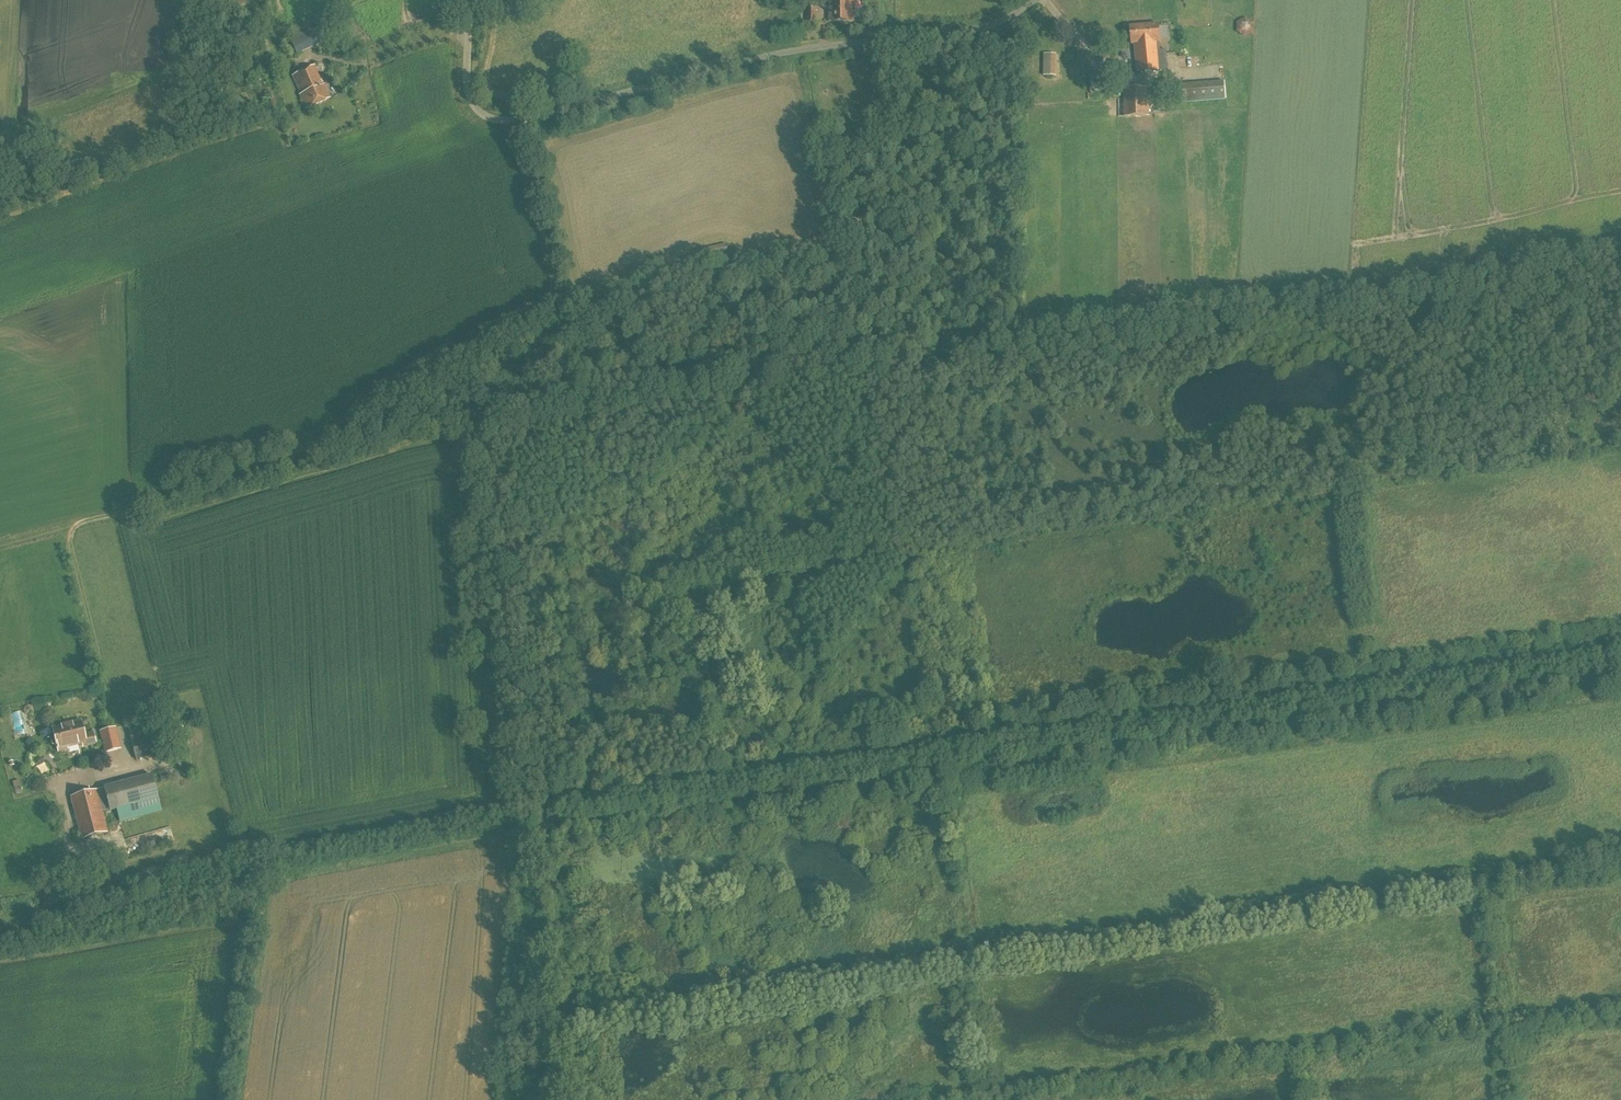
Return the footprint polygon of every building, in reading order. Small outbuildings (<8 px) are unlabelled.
[(829,22),(854,22),(854,0),(829,0),(829,22)] [(808,21),(816,21),(816,6),(807,6),(808,21)] [(872,10),(862,10),(862,20),(872,20),(872,10)] [(1254,32),(1254,23),(1246,18),(1237,22),(1237,32),(1245,37),(1254,32)] [(322,24),(289,38),(296,53),(328,38),(322,24)] [(1159,50),(1158,42),(1160,42),(1159,24),(1130,26),(1131,44),(1133,44),(1136,74),(1160,71),(1160,70),(1167,69),(1166,50),(1159,50)] [(1044,54),(1044,76),(1055,76),(1056,54),(1044,54)] [(306,109),(330,98),(315,65),(292,76),(301,94),(299,95),(306,109)] [(1181,103),(1227,99),(1225,81),(1180,84),(1181,103)] [(1124,116),(1149,116),(1149,88),(1123,89),(1124,116)] [(82,720),(53,727),(59,751),(69,748),(68,746),(87,742),(86,734),(82,720)] [(115,727),(102,730),(108,751),(120,748),(115,727)] [(158,732),(142,736),(140,728),(130,731),(137,758),(163,752),(158,732)] [(95,732),(86,734),(87,742),(87,745),(97,743),(95,732)] [(153,774),(105,787),(111,808),(111,809),(118,807),(121,820),(162,810),(153,774)] [(105,787),(72,796),(83,838),(108,831),(103,810),(111,808),(105,787)]
